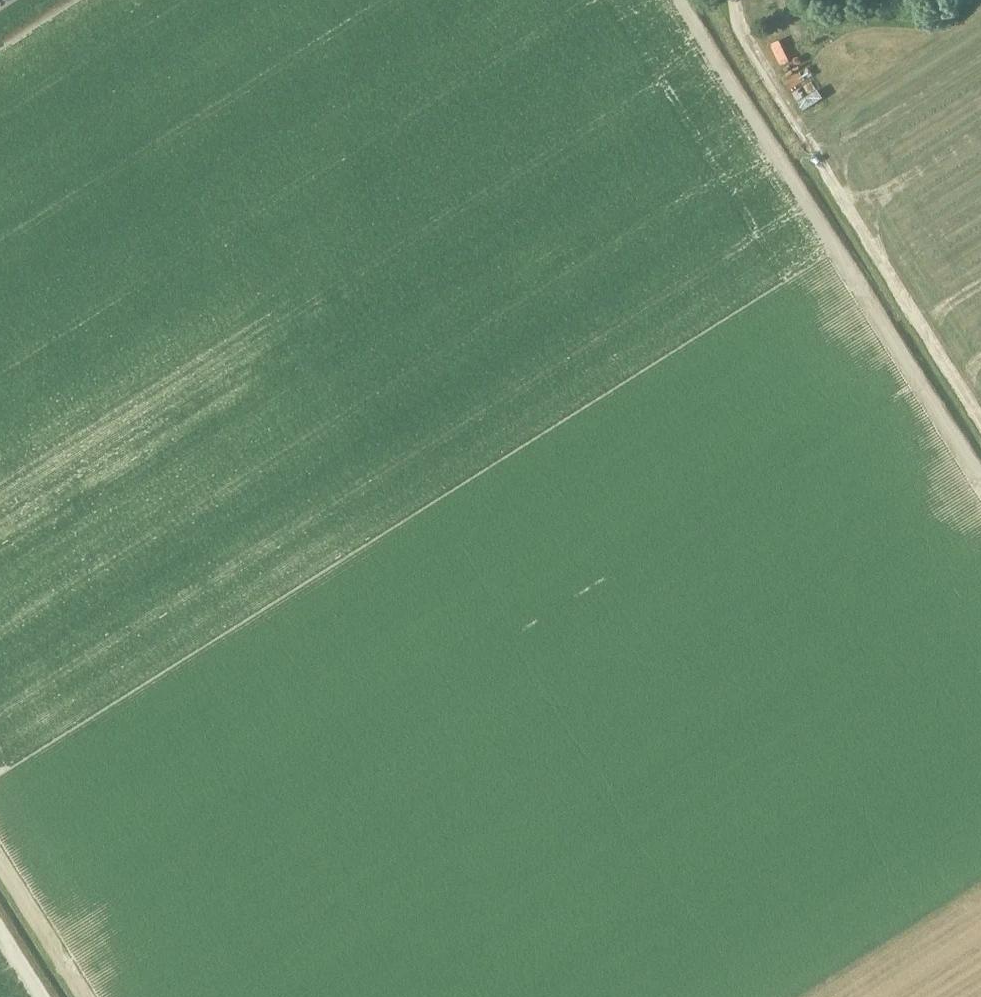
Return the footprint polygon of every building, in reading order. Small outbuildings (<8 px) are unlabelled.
[(789,51),(792,64),(812,59),(809,46),(789,51)]
